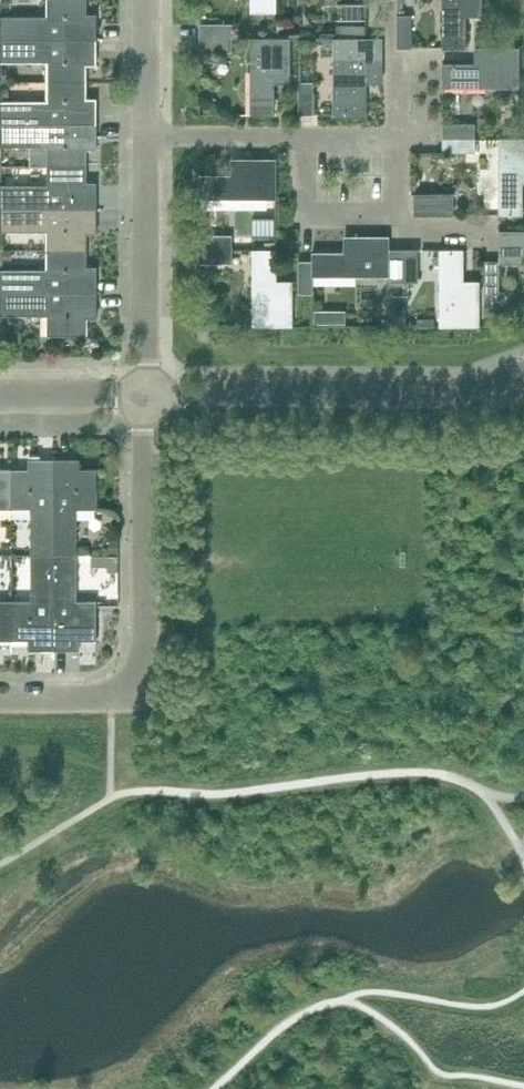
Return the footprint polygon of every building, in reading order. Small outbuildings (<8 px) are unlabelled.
[(86,0),(47,0),(47,17),(1,17),(1,39),(97,39),(97,14),(86,14),(86,0)] [(251,13),(277,13),(277,0),(251,0),(251,13)] [(442,48),(467,48),(467,6),(483,6),(483,0),(443,0),(442,48)] [(412,48),(411,16),(397,16),(397,48),(412,48)] [(200,38),(232,38),(232,24),(200,24),(200,38)] [(339,25),(339,38),(366,38),(366,25),(339,25)] [(232,53),(232,40),(232,38),(200,38),(200,52),(232,53)] [(367,73),(383,73),(383,38),(349,39),(334,39),(333,115),(367,115),(367,84),(367,73)] [(86,66),(96,65),(97,39),(1,39),(1,63),(48,63),(48,82),(86,82),(86,66)] [(291,72),(291,40),(251,40),(251,115),(275,115),(276,84),(276,73),(291,72)] [(443,88),(520,88),(520,48),(486,48),(486,64),(475,64),(443,64),(443,88)] [(97,99),(86,99),(86,82),(48,82),(48,101),(2,101),(2,124),(96,124),(97,99)] [(299,115),(313,115),(314,83),(300,83),(299,115)] [(96,150),(96,124),(2,124),(2,146),(48,146),(48,166),(86,166),(87,150),(96,150)] [(476,139),(476,124),(443,124),(443,138),(476,139)] [(476,153),(476,139),(443,138),(443,152),(476,153)] [(500,138),(499,215),(523,215),(523,184),(523,173),(523,138),(500,138)] [(277,199),(277,159),(242,159),(242,175),(200,175),(200,199),(277,199)] [(86,183),(86,166),(48,166),(48,185),(2,185),(2,208),(97,208),(97,183),(86,183)] [(453,215),(453,194),(415,194),(415,198),(417,198),(417,211),(415,211),(415,214),(453,215)] [(97,234),(97,208),(2,208),(2,231),(48,231),(48,251),(87,251),(87,234),(97,234)] [(499,231),(499,261),(499,264),(522,264),(522,255),(523,255),(523,231),(499,231)] [(232,250),(232,236),(200,236),(200,250),(232,250)] [(390,278),(389,250),(389,236),(355,236),(355,253),(313,253),(313,262),(313,277),(314,277),(390,278)] [(232,264),(232,250),(200,250),(200,264),(232,264)] [(277,292),(277,250),(253,250),(253,327),(293,326),(293,293),(277,292)] [(389,283),(403,283),(403,250),(389,250),(390,278),(389,283)] [(464,293),(464,283),(464,250),(440,250),(440,326),(480,327),(480,293),(464,293)] [(87,267),(87,251),(48,251),(48,270),(2,270),(2,293),(97,293),(97,267),(87,267)] [(499,264),(499,261),(485,261),(485,294),(500,294),(499,264)] [(313,277),(313,262),(299,262),(299,294),(314,294),(314,277),(313,277)] [(97,318),(97,293),(2,293),(2,315),(47,315),(47,335),(87,335),(87,319),(97,318)] [(54,555),(54,459),(28,458),(29,469),(13,469),(13,509),(32,509),(32,555),(54,555)] [(80,469),(80,459),(54,459),(54,555),(77,555),(77,509),(97,510),(97,469),(80,469)] [(0,469),(0,509),(13,509),(13,469),(0,469)] [(29,650),(54,650),(54,555),(32,555),(32,601),(12,601),(12,640),(29,640),(29,650)] [(97,600),(77,600),(77,555),(54,555),(54,650),(80,650),(80,641),(97,641),(97,600)] [(0,602),(0,640),(12,640),(12,601),(0,602)]
